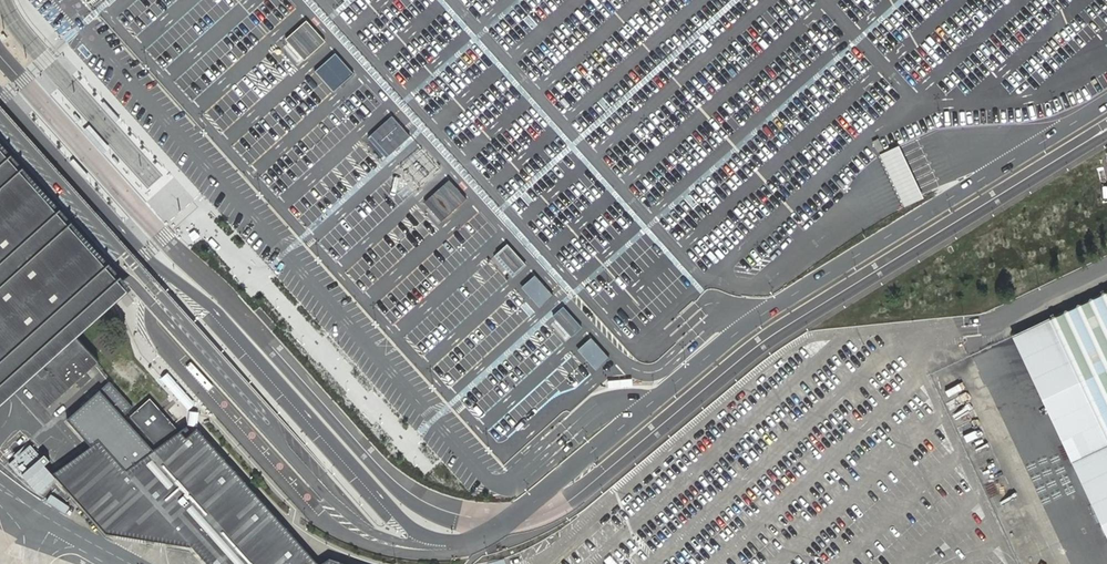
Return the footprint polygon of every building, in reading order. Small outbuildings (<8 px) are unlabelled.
[(353,74),(335,54),(316,71),(334,91),(353,74)] [(78,333),(129,287),(119,276),(112,268),(65,216),(15,161),(12,157),(0,144),(0,404),(27,379),(50,405),(101,360),(78,333)] [(892,181),(905,208),(925,199),(912,171),(900,145),(880,154),(892,181)] [(465,201),(448,183),(427,202),(443,220),(465,201)] [(526,265),(506,243),(496,252),(515,274),(526,265)] [(1106,541),(1106,292),(1012,336),(1106,541)] [(582,328),(563,306),(552,316),(572,337),(582,328)] [(607,357),(590,337),(577,349),(594,369),(607,357)] [(54,472),(107,531),(192,545),(209,563),(355,563),(329,555),(321,562),(198,430),(190,422),(180,428),(152,396),(136,409),(112,379),(70,416),(92,443),(54,472)]
